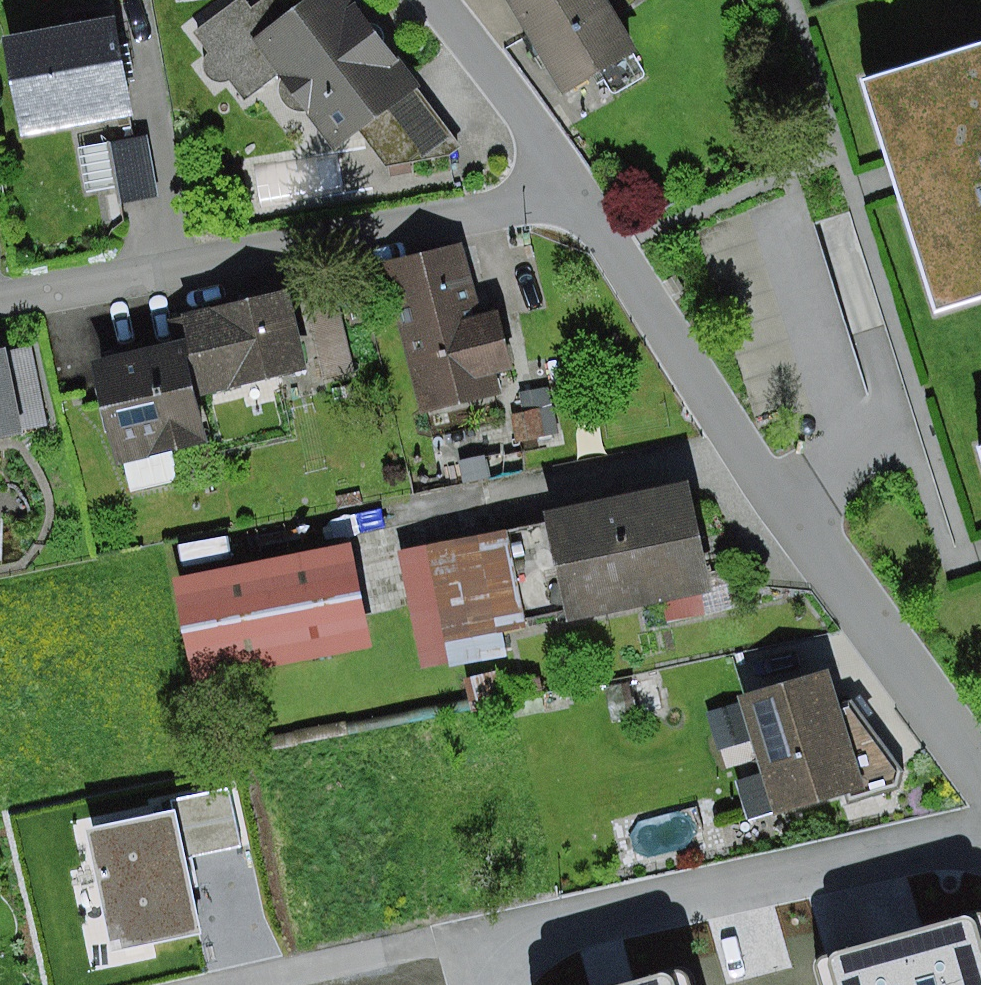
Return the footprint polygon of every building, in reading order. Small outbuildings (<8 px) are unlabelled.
[(194,31),(210,52),(206,55),(203,61),(207,73),(211,78),(219,80),(225,81),(229,79),(246,100),(277,75),(281,80),(280,90),(283,102),(292,109),(300,111),(307,111),(334,146),(356,128),(415,83),(350,0),(306,0),(291,11),(282,0),(256,0),(250,4),(247,0),(235,0),(194,31)] [(561,93),(634,48),(604,0),(503,0),(561,93)] [(113,21),(5,38),(20,135),(129,117),(113,21)] [(866,78),(891,158),(896,174),(903,195),(940,311),(980,298),(980,42),(866,78)] [(461,145),(415,83),(356,128),(385,164),(450,154),(461,145)] [(147,136),(112,143),(123,204),(159,197),(147,136)] [(463,239),(380,261),(421,414),(501,393),(496,372),(513,367),(498,310),(483,314),(463,239)] [(289,290),(181,313),(187,341),(198,393),(306,371),(289,290)] [(336,293),(308,299),(325,377),(353,371),(336,293)] [(198,393),(187,341),(95,361),(118,464),(125,463),(131,491),(171,482),(177,473),(172,448),(208,440),(198,393)] [(0,350),(0,438),(21,434),(20,429),(46,424),(31,347),(7,352),(6,349),(0,350)] [(549,388),(520,393),(524,412),(510,414),(515,441),(558,433),(549,388)] [(484,454),(457,460),(462,482),(489,476),(484,454)] [(689,484),(545,512),(547,522),(565,610),(566,620),(709,593),(689,484)] [(547,522),(505,530),(523,619),(565,610),(547,522)] [(505,530),(395,551),(419,674),(506,657),(501,629),(523,624),(523,619),(505,530)] [(347,541),(174,573),(193,676),(366,644),(347,541)] [(504,669),(464,678),(471,710),(512,701),(504,669)] [(828,672),(741,698),(764,774),(736,783),(747,819),(772,811),(774,817),(863,790),(837,703),(828,672)] [(851,698),(837,703),(863,790),(866,800),(900,787),(901,769),(851,698)] [(173,799),(175,812),(185,857),(239,846),(227,788),(173,799)] [(175,812),(89,829),(112,949),(199,932),(185,857),(175,812)] [(824,958),(816,963),(816,973),(820,984),(980,984),(980,916),(976,914),(824,958)] [(685,978),(680,972),(673,969),(618,984),(687,984),(685,978)]
